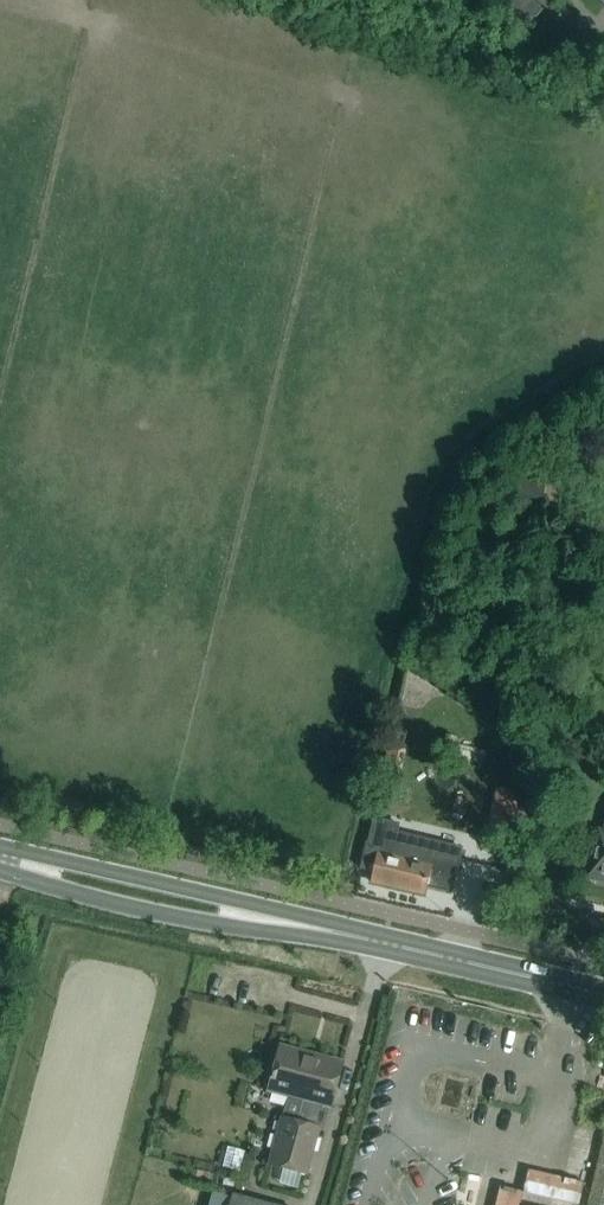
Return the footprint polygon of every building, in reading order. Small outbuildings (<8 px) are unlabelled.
[(500,1),(522,19),(536,18),(542,10),(530,0),(500,0),(500,1)] [(497,790),(487,829),(506,834),(508,826),(515,794),(497,790)] [(367,844),(367,845),(361,868),(374,872),(371,881),(423,894),(424,886),(450,892),(458,858),(431,851),(428,866),(401,859),(403,853),(393,850),(397,834),(389,832),(391,825),(375,821),(369,844),(367,844)] [(603,882),(603,881),(603,830),(603,834),(600,833),(598,838),(596,838),(594,846),(596,846),(593,862),(590,862),(588,870),(591,871),(589,876),(596,877),(596,880),(603,882)] [(266,1164),(281,1168),(302,1175),(303,1175),(317,1128),(314,1128),(321,1104),(328,1107),(334,1086),(340,1063),(320,1057),(318,1062),(280,1052),(274,1074),(269,1090),(288,1095),(282,1119),(279,1118),(266,1164)] [(586,1204),(603,1204),(603,1131),(586,1204)] [(271,1204),(235,1194),(232,1204),(272,1204),(271,1204)]
